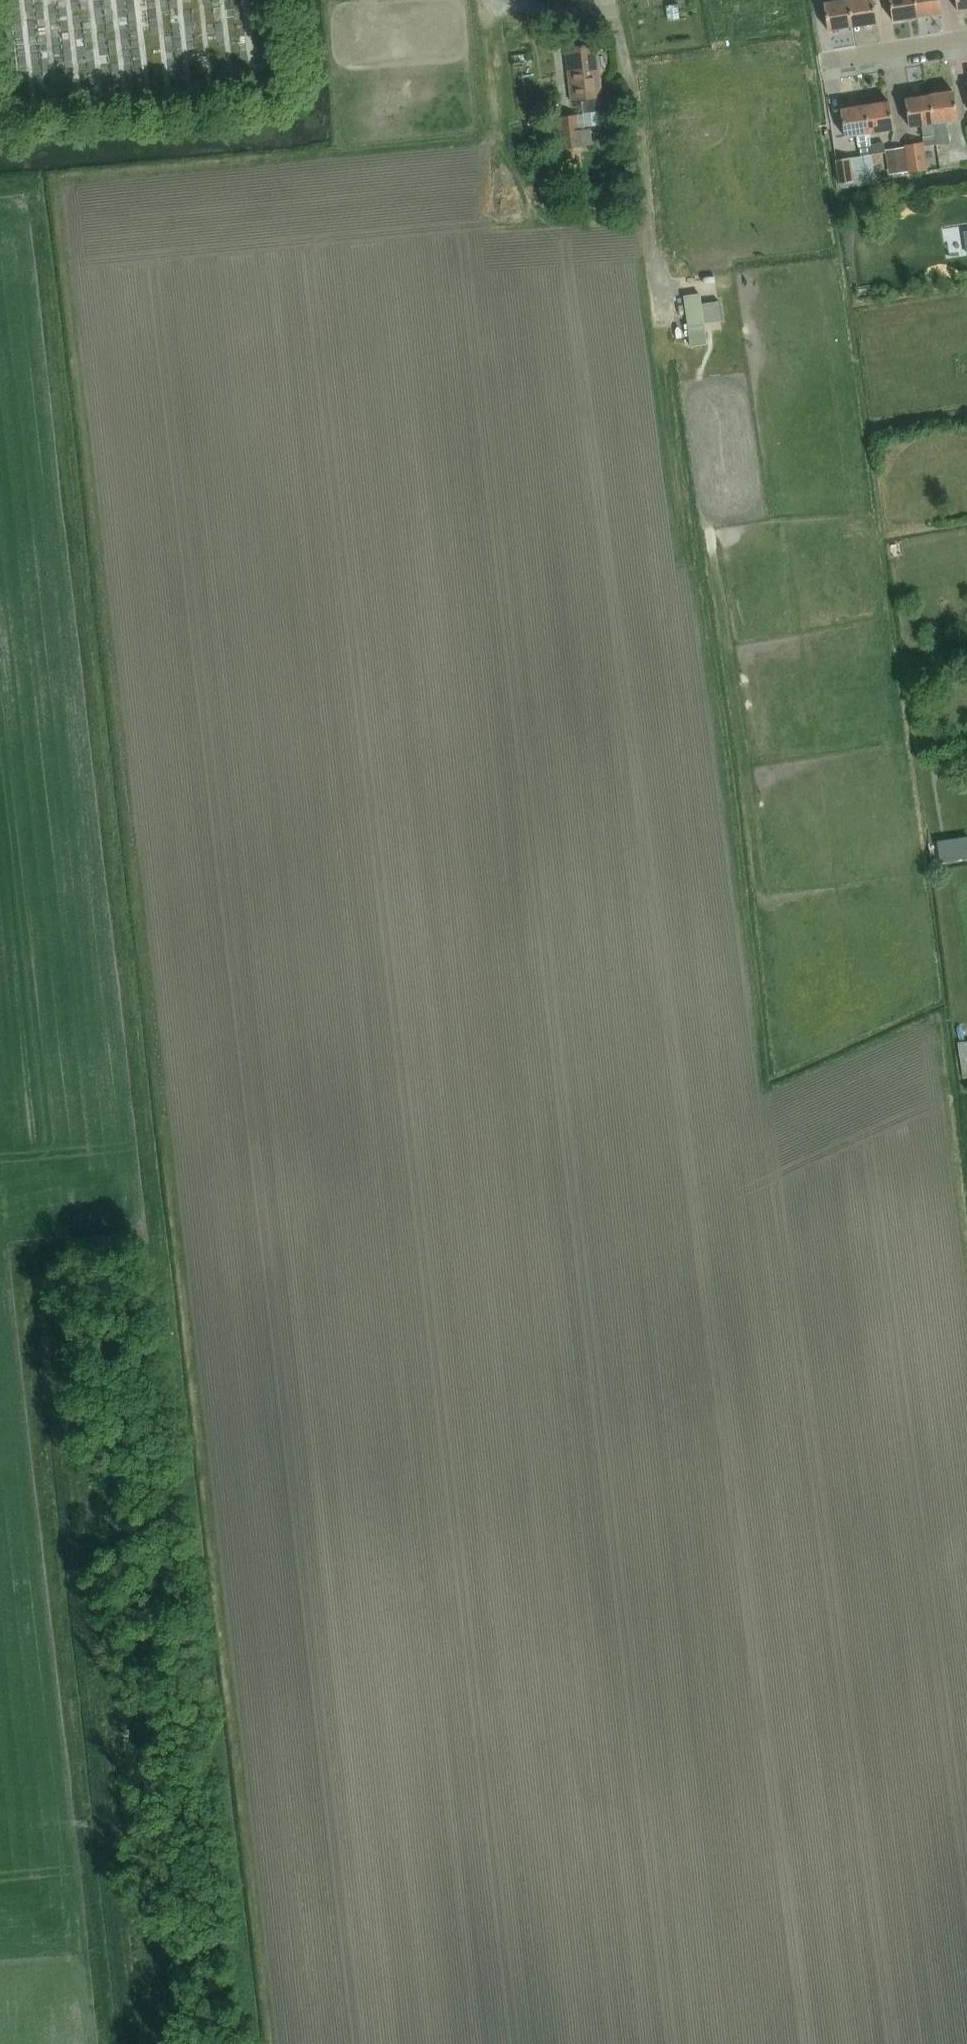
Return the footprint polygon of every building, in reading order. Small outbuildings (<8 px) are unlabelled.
[(824,2),(829,30),(852,26),(848,0),(838,0),(824,2)] [(852,26),(876,22),(873,0),(848,0),(852,26)] [(893,19),(917,16),(914,0),(890,0),(893,19)] [(917,16),(941,12),(939,0),(914,0),(917,16)] [(957,9),(966,8),(966,0),(956,0),(957,9)] [(574,52),(568,52),(573,100),(582,99),(584,113),(599,112),(598,97),(604,96),(598,49),(593,50),(592,44),(573,46),(574,52)] [(954,89),(930,93),(935,122),(937,135),(935,135),(936,144),(945,142),(949,142),(946,121),(959,119),(954,89)] [(930,94),(906,98),(910,127),(921,125),(924,141),(925,146),(936,144),(934,135),(936,134),(934,123),(930,94)] [(890,100),(865,104),(870,133),(895,129),(890,100)] [(865,104),(840,108),(845,137),(858,135),(859,145),(860,156),(873,154),(871,143),(870,133),(865,104)] [(554,117),(552,117),(553,125),(557,149),(557,148),(560,148),(563,148),(566,167),(581,165),(579,151),(579,147),(583,147),(578,114),(554,117)] [(872,143),(871,143),(873,154),(886,152),(884,141),(872,143)] [(924,141),(905,144),(910,173),(929,169),(925,146),(924,141)] [(904,145),(886,148),(889,172),(907,170),(904,145)] [(850,158),(836,160),(840,183),(854,181),(850,158)] [(700,294),(684,296),(692,347),(707,344),(700,294)] [(947,840),(950,860),(966,857),(966,837),(947,840)] [(958,1042),(963,1077),(966,1077),(966,1041),(958,1042)]
